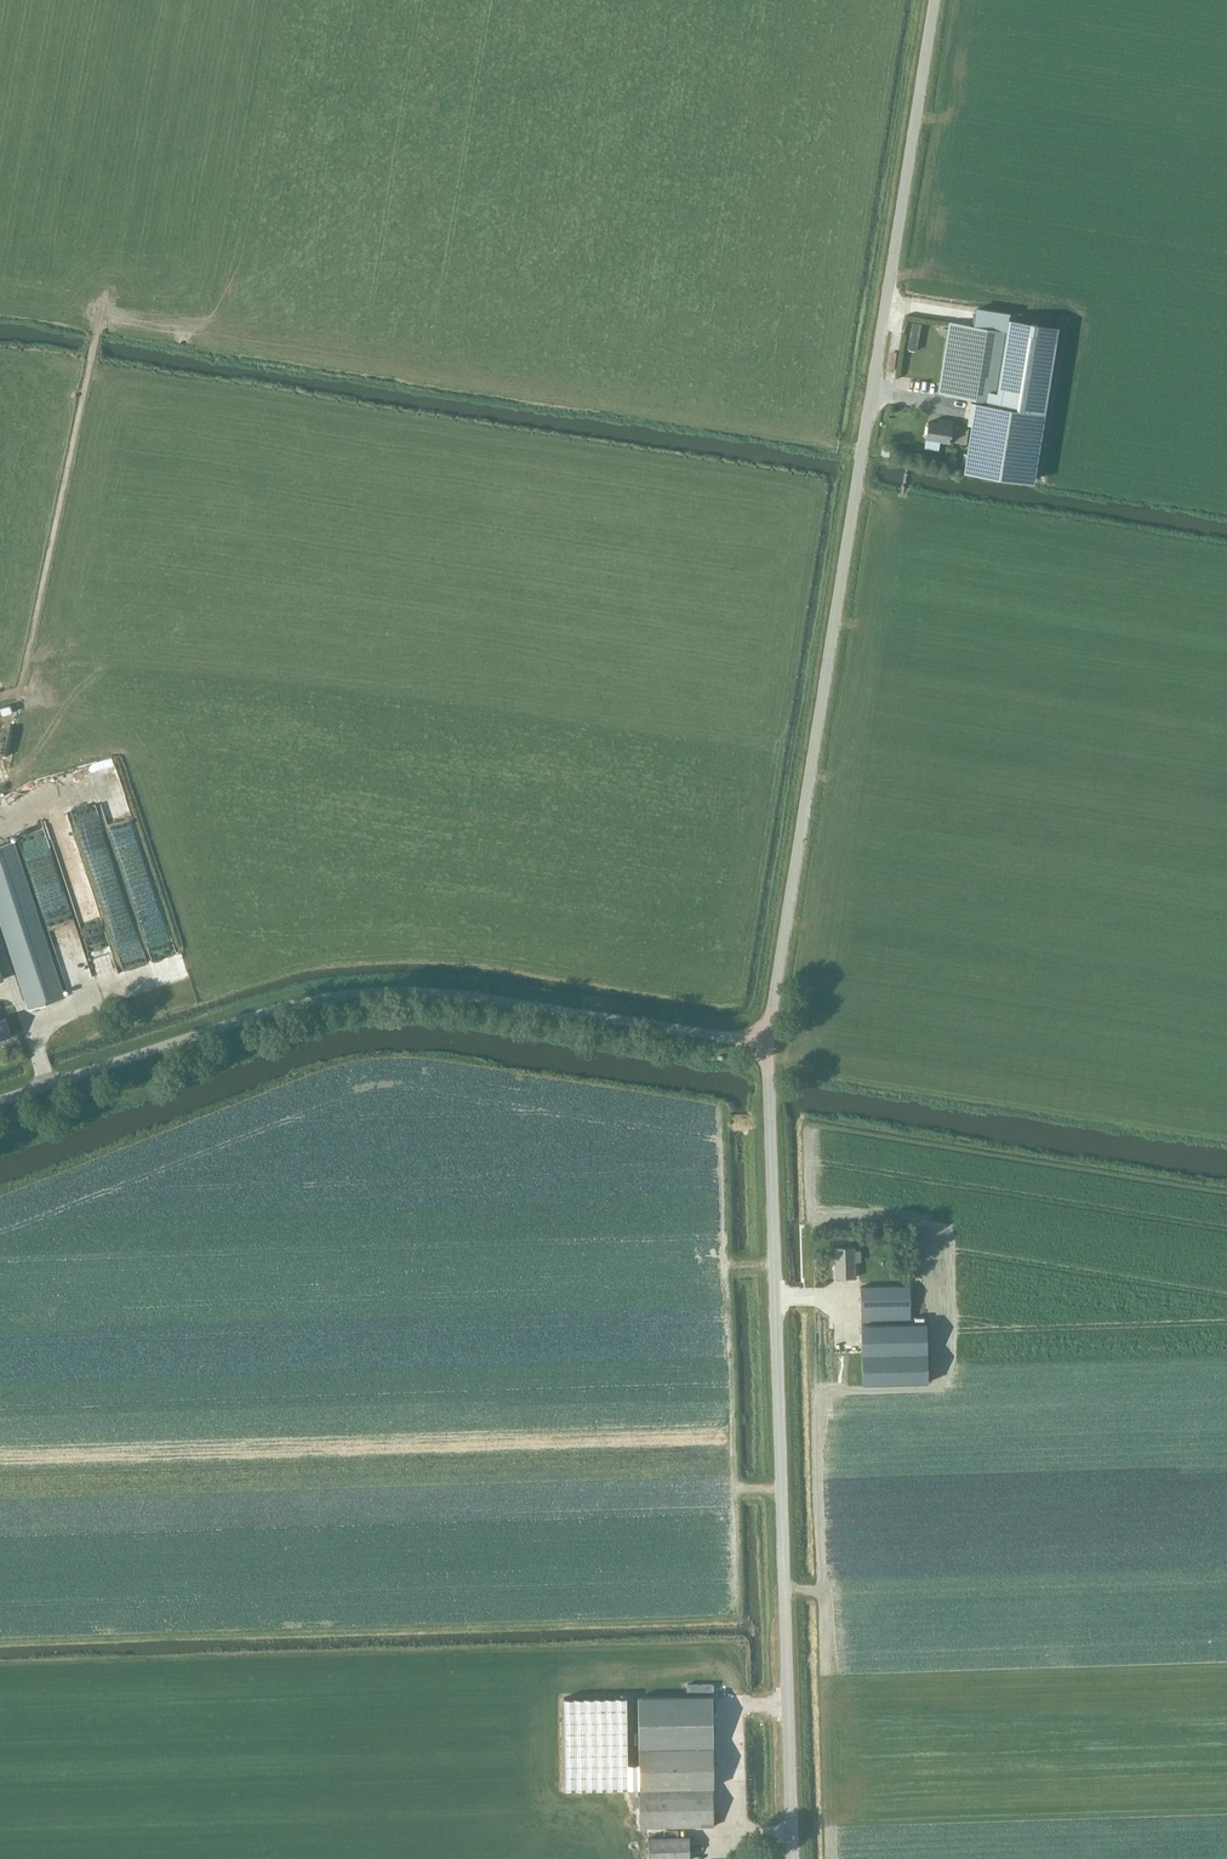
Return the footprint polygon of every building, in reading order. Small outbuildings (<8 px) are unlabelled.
[(935,394),(968,399),(964,424),(968,425),(961,470),(1031,481),(1055,327),(1005,319),(1004,331),(946,322),(935,394)] [(962,444),(964,428),(949,426),(950,421),(940,420),(939,424),(925,422),(923,439),(947,443),(947,441),(962,444)] [(62,998),(11,842),(0,846),(0,924),(28,1009),(62,998)] [(10,1034),(5,1017),(0,1018),(0,1038),(10,1034)] [(855,1261),(861,1261),(861,1251),(854,1251),(854,1247),(835,1248),(836,1278),(855,1277),(855,1261)] [(911,1317),(910,1285),(861,1286),(862,1322),(910,1321),(910,1325),(862,1326),(863,1384),(927,1384),(925,1317),(911,1317)] [(712,1695),(697,1696),(638,1697),(639,1748),(639,1761),(640,1785),(640,1788),(633,1788),(633,1805),(640,1805),(640,1828),(714,1826),(713,1787),(714,1787),(712,1695)] [(627,1697),(564,1697),(565,1785),(640,1785),(639,1761),(627,1762),(627,1697)] [(689,1835),(648,1837),(649,1858),(690,1858),(689,1835)]
